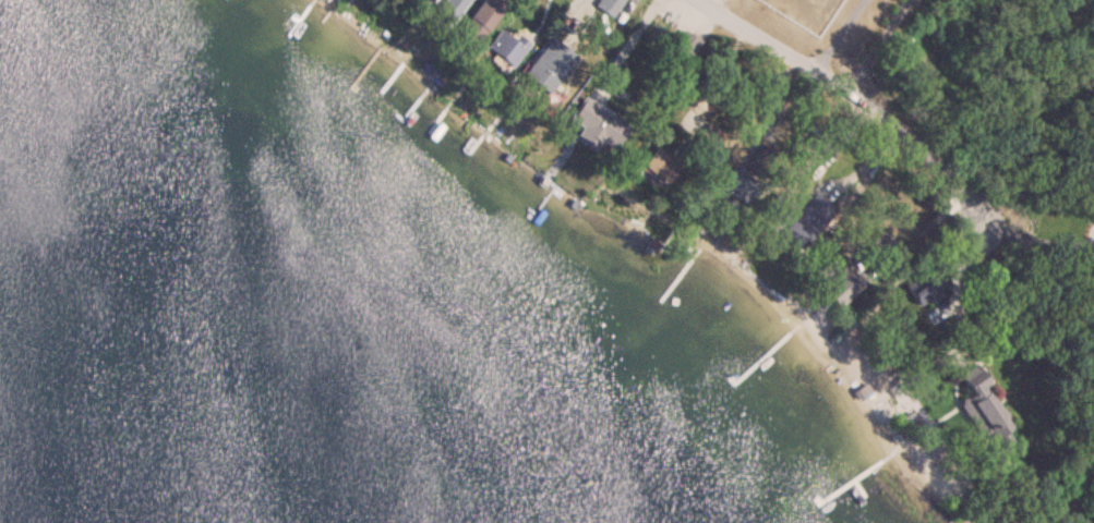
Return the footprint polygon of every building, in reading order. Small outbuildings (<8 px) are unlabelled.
[(464,1),(463,0),(444,0),(437,10),(450,19),(464,1)] [(491,0),(479,0),(457,36),(477,48),(502,7),(491,0)] [(525,49),(503,28),(485,48),(507,68),(525,49)] [(701,41),(684,28),(668,49),(684,62),(701,41)] [(574,58),(549,39),(521,75),(547,94),(574,58)] [(583,128),(581,132),(613,151),(628,125),(581,97),(568,120),(583,128)] [(723,135),(711,126),(700,140),(711,149),(723,135)] [(777,154),(758,143),(746,166),(765,176),(777,154)] [(641,166),(666,183),(680,163),(655,146),(641,166)] [(759,182),(732,167),(720,189),(746,204),(759,182)] [(834,207),(812,191),(782,234),(804,249),(834,207)] [(778,226),(793,204),(775,192),(760,214),(778,226)] [(896,246),(883,232),(870,244),(884,258),(896,246)] [(843,297),(858,282),(832,256),(817,271),(843,297)] [(926,302),(944,293),(932,272),(914,282),(926,302)] [(958,373),(970,393),(959,400),(984,442),(1012,426),(975,363),(958,373)]
